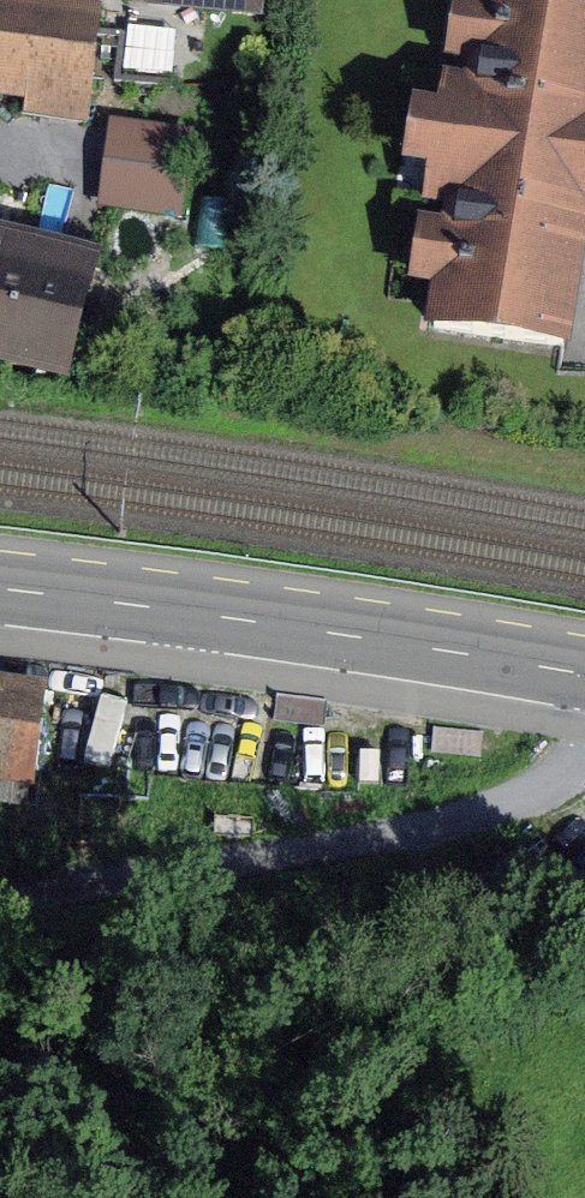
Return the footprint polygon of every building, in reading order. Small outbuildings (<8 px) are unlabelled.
[(59,0),(0,0),(0,96),(100,109),(113,7),(59,0)] [(154,10),(285,21),(287,0),(155,0),(154,10)] [(433,330),(571,352),(584,261),(584,0),(486,0),(433,330)] [(109,120),(108,209),(201,209),(201,120),(109,120)] [(0,226),(0,355),(81,377),(114,257),(0,226)] [(0,675),(0,773),(54,781),(68,685),(0,675)]
